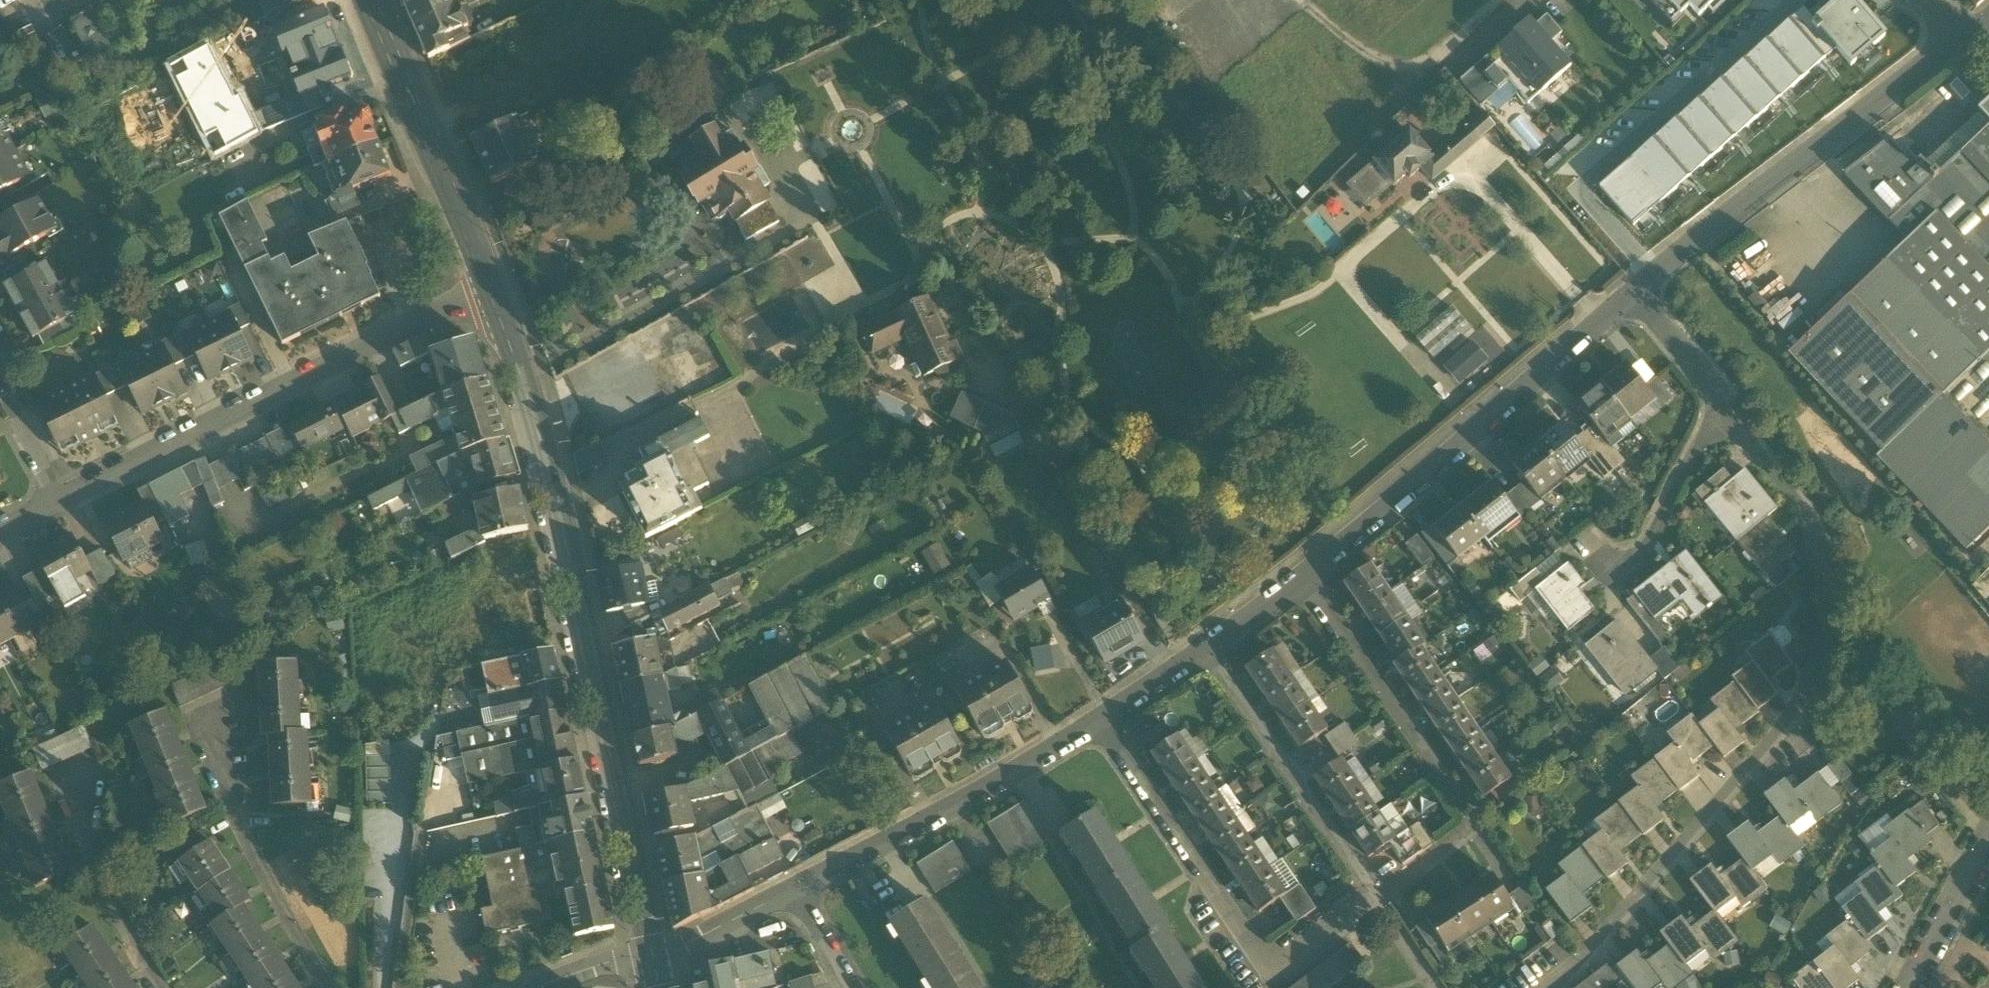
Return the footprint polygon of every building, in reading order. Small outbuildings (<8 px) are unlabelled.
[(260,5),(265,16),(267,15),(293,5),(291,0),(273,0),(260,5)] [(267,15),(283,55),(328,36),(314,0),(304,0),(293,5),(267,15)] [(423,47),(429,60),(468,42),(463,31),(472,27),(474,21),(465,0),(403,0),(423,47)] [(1671,25),(1688,9),(1698,19),(1707,10),(1712,16),(1728,0),(1647,0),(1671,25)] [(1815,23),(1815,24),(1836,48),(1851,65),(1883,37),(1852,0),(1841,0),(1815,23)] [(91,10),(70,21),(84,45),(105,34),(91,10)] [(1633,225),(1836,48),(1815,24),(1815,23),(1803,10),(1600,187),(1633,225)] [(1547,15),(1535,25),(1550,43),(1563,33),(1547,15)] [(1529,19),(1507,39),(1513,45),(1535,25),(1529,19)] [(1528,104),(1538,96),(1571,67),(1550,43),(1535,25),(1513,45),(1507,39),(1496,48),(1480,62),(1488,71),(1496,81),(1493,83),(1492,85),(1498,92),(1509,82),(1518,93),(1528,104)] [(468,42),(429,60),(458,122),(530,87),(501,26),(468,42)] [(300,95),(300,97),(318,90),(351,76),(342,54),(340,55),(338,49),(340,48),(342,47),(341,46),(340,47),(338,47),(333,37),(335,36),(334,34),(328,36),(283,55),(284,57),(288,55),(296,73),(291,75),(293,79),(298,77),(304,93),(299,95),(300,95)] [(214,159),(259,134),(233,79),(227,82),(209,46),(168,69),(214,159)] [(284,57),(291,75),(296,73),(288,55),(284,57)] [(1487,102),(1498,92),(1492,85),(1493,83),(1485,74),(1488,71),(1480,62),(1460,80),(1483,105),(1487,102)] [(1485,74),(1493,83),(1496,81),(1488,71),(1485,74)] [(293,79),(299,95),(304,93),(298,77),(293,79)] [(1496,112),(1518,93),(1509,82),(1498,92),(1487,102),(1496,112)] [(260,113),(267,130),(325,107),(318,90),(300,97),(300,95),(252,114),(253,116),(260,113)] [(53,92),(36,101),(46,120),(63,111),(53,92)] [(1977,110),(1988,123),(1988,99),(1977,110)] [(315,128),(321,145),(328,164),(378,143),(371,125),(374,124),(368,111),(366,112),(365,109),(357,112),(355,105),(317,121),(319,126),(315,128)] [(261,133),(267,130),(260,113),(253,116),(261,133)] [(1495,126),(1483,113),(1468,126),(1480,140),(1495,126)] [(1924,163),(1933,172),(1934,171),(1937,175),(1988,126),(1988,125),(1978,113),(1924,163)] [(491,185),(492,187),(539,165),(538,164),(534,157),(517,120),(471,141),(491,185)] [(731,214),(747,242),(779,224),(768,205),(769,205),(761,191),(752,176),(752,166),(749,159),(739,154),(741,153),(725,125),(711,134),(696,145),(694,141),(681,148),(679,144),(665,151),(672,164),(679,160),(689,177),(688,178),(691,182),(687,185),(698,202),(702,200),(704,205),(705,204),(709,209),(708,213),(713,220),(721,222),(728,218),(728,216),(731,214)] [(28,178),(0,126),(0,193),(28,178)] [(1468,126),(1431,158),(1432,159),(1421,169),(1432,182),(1480,140),(1468,126)] [(1907,240),(1935,214),(1988,272),(1988,126),(1937,175),(1934,171),(1933,172),(1924,163),(1920,158),(1916,161),(1907,152),(1903,155),(1889,140),(1844,174),(1907,240)] [(321,145),(315,128),(301,134),(308,151),(321,145)] [(1374,162),(1376,164),(1352,184),(1369,204),(1393,184),(1394,185),(1407,175),(1410,178),(1421,169),(1432,159),(1431,158),(1429,155),(1409,132),(1374,162)] [(1563,149),(1569,157),(1587,141),(1581,134),(1563,149)] [(328,164),(341,194),(341,196),(353,191),(391,175),(378,143),(328,164)] [(315,169),(328,164),(321,145),(308,151),(315,169)] [(1544,167),(1550,174),(1565,161),(1558,154),(1544,167)] [(359,206),(353,191),(341,196),(341,194),(330,198),(337,215),(359,206)] [(6,255),(8,258),(57,231),(40,199),(0,220),(0,258),(6,255)] [(220,217),(239,256),(260,246),(268,242),(248,202),(220,217)] [(1978,360),(1988,350),(1988,272),(1935,214),(1907,240),(1885,261),(1978,360)] [(269,257),(266,258),(245,268),(283,345),(301,336),(299,331),(340,310),(329,287),(336,284),(346,304),(351,304),(371,295),(360,272),(364,270),(344,230),(350,227),(347,222),(309,237),(319,258),(292,271),(285,257),(272,264),(269,257)] [(340,310),(342,316),(381,297),(371,278),(373,277),(366,266),(369,265),(350,227),(344,230),(364,270),(360,272),(371,295),(351,304),(346,304),(336,284),(329,287),(340,310)] [(266,258),(260,246),(239,256),(245,268),(266,258)] [(1788,353),(1882,451),(1940,396),(1978,360),(1885,261),(1788,353)] [(4,273),(10,284),(31,272),(25,262),(4,273)] [(9,293),(19,313),(61,290),(59,285),(47,263),(31,272),(10,284),(9,284),(13,291),(9,293)] [(225,277),(218,263),(203,270),(210,284),(225,277)] [(59,285),(61,290),(68,286),(66,281),(59,285)] [(5,286),(9,293),(13,291),(9,284),(5,286)] [(71,290),(68,286),(61,290),(64,294),(71,290)] [(64,294),(61,290),(19,313),(30,332),(34,329),(38,336),(39,336),(60,324),(71,318),(75,316),(64,294)] [(911,367),(917,378),(923,375),(923,377),(962,359),(954,343),(950,345),(928,298),(894,314),(861,329),(872,353),(905,338),(917,364),(911,367)] [(231,313),(240,330),(250,325),(240,304),(228,310),(230,313),(231,313)] [(1416,339),(1434,359),(1469,328),(1452,308),(1416,339)] [(342,316),(340,310),(299,331),(301,336),(342,316)] [(230,313),(208,324),(230,368),(237,365),(238,367),(254,359),(240,330),(231,313),(230,313)] [(77,329),(71,318),(60,324),(66,335),(77,329)] [(39,336),(45,346),(66,335),(60,324),(39,336)] [(224,371),(230,368),(208,324),(187,335),(186,335),(196,356),(209,382),(225,374),(224,371)] [(33,339),(38,336),(34,329),(30,332),(33,339)] [(431,353),(444,394),(486,381),(474,340),(450,346),(442,329),(396,352),(403,367),(431,353)] [(185,331),(173,337),(185,361),(196,356),(186,335),(187,335),(185,331)] [(174,366),(185,361),(173,337),(161,343),(163,346),(164,346),(174,366)] [(1446,368),(1459,383),(1487,359),(1474,344),(1446,368)] [(163,346),(142,357),(163,401),(170,398),(171,400),(187,392),(174,366),(164,346),(163,346)] [(1978,360),(1940,396),(1988,447),(1988,350),(1978,360)] [(157,404),(163,401),(142,357),(120,368),(119,368),(128,386),(142,415),(158,407),(157,404)] [(1644,386),(1654,378),(1655,377),(1642,360),(1630,369),(1644,386)] [(118,364),(106,370),(117,391),(128,386),(119,368),(120,368),(118,364)] [(1627,364),(1601,384),(1627,417),(1653,397),(1644,386),(1630,369),(1627,364)] [(106,397),(117,391),(106,370),(96,375),(98,380),(106,397)] [(96,375),(74,386),(77,391),(98,380),(96,375)] [(347,428),(352,439),(392,419),(399,416),(380,377),(365,385),(366,386),(334,403),(335,404),(347,428)] [(1653,397),(1661,407),(1671,399),(1654,378),(1644,386),(1653,397)] [(74,386),(56,395),(80,445),(101,435),(99,429),(118,420),(106,397),(98,380),(77,391),(74,386)] [(486,381),(444,394),(450,413),(456,432),(459,442),(463,454),(468,452),(505,441),(486,381)] [(1603,439),(1605,438),(1628,419),(1627,417),(1601,384),(1576,404),(1593,426),(1603,439)] [(950,419),(974,430),(985,403),(962,393),(950,419)] [(434,420),(450,413),(444,394),(409,411),(399,416),(392,419),(399,435),(434,420)] [(61,454),(80,445),(56,395),(37,404),(61,454)] [(1988,529),(1988,447),(1940,396),(1882,451),(1876,456),(1967,550),(1988,529)] [(1628,419),(1636,429),(1662,408),(1661,407),(1653,397),(1627,417),(1628,419)] [(1013,415),(985,403),(974,430),(982,433),(987,444),(1019,428),(1013,415)] [(300,449),(301,451),(347,428),(335,404),(289,427),(296,440),(300,449)] [(450,413),(434,420),(443,436),(456,432),(450,413)] [(1636,429),(1628,419),(1605,438),(1613,448),(1637,429),(1636,429)] [(121,426),(118,420),(99,429),(101,435),(121,426)] [(708,484),(689,447),(709,437),(701,420),(640,452),(647,467),(637,472),(643,483),(632,489),(623,493),(646,538),(660,531),(661,532),(676,524),(676,523),(691,516),(690,515),(702,510),(693,491),(708,484)] [(1562,425),(1537,445),(1562,477),(1586,457),(1587,457),(1574,440),(1562,425)] [(268,438),(275,453),(280,451),(279,448),(296,440),(289,427),(289,426),(267,437),(268,438)] [(1593,426),(1584,433),(1602,457),(1614,472),(1624,463),(1613,448),(1605,438),(1603,439),(1593,426)] [(1592,465),(1602,457),(1584,433),(1574,440),(1587,457),(1586,457),(1592,465)] [(268,438),(222,460),(233,482),(278,460),(275,453),(268,438)] [(275,453),(278,460),(300,449),(296,440),(279,448),(280,451),(275,453)] [(516,477),(505,441),(468,452),(472,464),(475,475),(479,488),(480,488),(516,477)] [(411,461),(416,476),(463,454),(459,442),(452,444),(449,443),(411,461)] [(574,456),(578,475),(609,460),(600,443),(574,456)] [(1536,497),(1562,477),(1537,445),(1511,466),(1524,482),(1536,497)] [(416,476),(405,482),(407,486),(410,493),(445,477),(472,464),(468,452),(463,454),(416,476)] [(1604,480),(1614,472),(1602,457),(1592,465),(1604,480)] [(195,463),(204,485),(215,480),(206,459),(195,463)] [(218,489),(233,482),(222,460),(210,466),(218,489)] [(192,491),(193,492),(203,487),(192,465),(182,470),(182,471),(192,491)] [(1737,542),(1741,538),(1768,516),(1778,508),(1745,468),(1731,479),(1709,497),(1730,521),(1724,526),(1737,542)] [(1703,502),(1709,497),(1731,479),(1723,469),(1695,493),(1703,502)] [(182,471),(150,487),(161,507),(171,527),(190,518),(180,497),(192,491),(182,471)] [(626,477),(632,489),(643,483),(637,472),(626,477)] [(475,475),(450,487),(456,499),(479,488),(475,475)] [(431,512),(456,499),(450,487),(445,477),(410,493),(421,516),(431,512)] [(204,486),(213,508),(223,503),(215,480),(204,486)] [(405,482),(364,501),(369,510),(370,512),(395,500),(400,493),(399,490),(407,486),(405,482)] [(1524,482),(1515,489),(1532,509),(1540,502),(1536,497),(1524,482)] [(1492,484),(1461,509),(1484,539),(1488,544),(1504,531),(1497,521),(1511,510),(1512,510),(1503,498),(1492,484)] [(288,486),(262,497),(267,509),(293,497),(288,486)] [(151,512),(161,507),(150,487),(140,492),(146,504),(147,504),(151,512)] [(480,488),(479,488),(456,499),(431,512),(435,522),(475,503),(474,501),(483,499),(480,488)] [(1518,520),(1532,509),(1515,489),(1503,498),(1512,510),(1511,510),(1518,520)] [(483,541),(485,540),(528,531),(519,491),(483,499),(474,501),(475,503),(481,531),(483,541)] [(107,525),(126,562),(127,561),(150,550),(166,542),(151,512),(147,504),(146,504),(107,525)] [(1458,559),(1484,539),(1461,509),(1436,528),(1435,529),(1448,545),(1458,559)] [(1497,521),(1504,531),(1518,520),(1511,510),(1497,521)] [(793,525),(799,536),(817,527),(811,516),(793,525)] [(1797,552),(1768,516),(1741,538),(1758,558),(1754,561),(1766,576),(1790,557),(1797,552)] [(845,522),(837,540),(853,547),(861,529),(845,522)] [(1421,533),(1438,553),(1448,545),(1435,529),(1436,528),(1432,524),(1421,533)] [(679,527),(657,538),(665,554),(688,544),(679,527)] [(446,547),(452,560),(486,544),(485,540),(483,541),(481,531),(446,547)] [(43,568),(50,581),(71,570),(75,578),(91,570),(92,570),(86,558),(73,536),(36,556),(43,568)] [(1406,546),(1422,566),(1433,557),(1417,537),(1406,546)] [(185,547),(191,568),(212,561),(205,541),(185,547)] [(938,543),(922,553),(934,574),(950,565),(938,543)] [(1438,553),(1448,567),(1458,559),(1448,545),(1438,553)] [(91,570),(98,584),(115,575),(101,550),(86,558),(92,570),(91,570)] [(154,559),(150,550),(127,561),(132,571),(154,559)] [(1635,593),(1654,617),(1656,616),(1682,595),(1697,615),(1706,608),(1708,611),(1712,608),(1710,605),(1720,597),(1685,553),(1635,593)] [(1555,554),(1536,569),(1545,581),(1565,566),(1555,554)] [(1766,576),(1777,589),(1779,587),(1796,573),(1800,570),(1790,557),(1766,576)] [(640,567),(643,581),(655,579),(659,578),(656,563),(640,567)] [(1560,619),(1569,630),(1595,610),(1578,589),(1584,584),(1568,563),(1565,566),(1545,581),(1539,586),(1540,588),(1561,614),(1558,616),(1560,619)] [(334,582),(326,565),(316,570),(324,586),(334,582)] [(1344,583),(1362,610),(1390,591),(1372,565),(1344,583)] [(965,570),(976,585),(982,581),(971,566),(966,570),(965,570)] [(599,575),(607,613),(644,605),(639,582),(643,581),(640,567),(599,575)] [(50,581),(43,568),(23,579),(35,600),(38,605),(57,594),(50,581)] [(1037,607),(1044,618),(1056,611),(1049,600),(1050,600),(1032,568),(1004,585),(995,590),(1002,601),(1007,610),(1016,605),(1022,616),(1037,607)] [(1511,589),(1522,603),(1527,599),(1540,588),(1539,586),(1545,581),(1536,569),(1519,583),(1511,589)] [(50,581),(57,594),(65,609),(86,598),(75,578),(71,570),(50,581)] [(738,572),(725,578),(731,591),(745,584),(738,572)] [(991,573),(982,581),(976,585),(983,597),(990,608),(1002,601),(995,590),(1004,585),(991,573)] [(1796,573),(1779,587),(1787,596),(1803,582),(1796,573)] [(725,578),(710,586),(718,602),(733,594),(731,591),(725,578)] [(639,582),(644,605),(660,602),(655,579),(643,581),(639,582)] [(1475,582),(1466,589),(1477,603),(1486,596),(1475,582)] [(1390,591),(1408,618),(1420,609),(1402,583),(1390,591)] [(658,612),(668,633),(720,606),(718,602),(710,586),(658,612)] [(1549,627),(1560,619),(1558,616),(1561,614),(1540,588),(1527,599),(1549,627)] [(1122,601),(1134,622),(1146,614),(1129,591),(1118,597),(1121,602),(1122,601)] [(1408,618),(1390,591),(1362,610),(1380,636),(1408,618)] [(0,600),(0,623),(10,642),(34,629),(22,607),(14,593),(0,600)] [(1626,601),(1660,643),(1671,635),(1656,616),(1654,617),(1635,593),(1626,601)] [(1074,609),(1104,662),(1106,661),(1105,659),(1122,649),(1123,651),(1144,639),(1134,622),(1122,601),(1121,602),(1105,611),(1097,597),(1074,609)] [(22,607),(34,629),(47,622),(38,605),(35,600),(22,607)] [(1016,605),(1007,610),(1014,621),(1022,616),(1016,605)] [(625,616),(631,626),(650,616),(645,606),(625,616)] [(329,635),(346,631),(341,612),(324,616),(329,635)] [(631,626),(636,643),(655,638),(655,639),(659,637),(668,633),(658,612),(650,616),(631,626)] [(1425,644),(1408,618),(1380,636),(1398,662),(1420,648),(1425,644)] [(1624,694),(1625,696),(1657,671),(1649,661),(1618,622),(1587,647),(1605,670),(1610,666),(1629,690),(1624,694)] [(10,642),(0,623),(0,647),(10,642)] [(1778,628),(1769,635),(1780,649),(1789,642),(1789,637),(1783,628),(1778,628)] [(1792,664),(1780,649),(1769,635),(1768,634),(1750,647),(1758,657),(1759,658),(1732,678),(1736,682),(1757,710),(1777,695),(1768,683),(1792,664)] [(659,637),(655,639),(658,655),(670,653),(668,641),(659,637)] [(614,648),(622,685),(662,676),(658,655),(655,639),(655,638),(636,643),(614,648)] [(1273,650),(1291,677),(1301,670),(1283,643),(1273,650)] [(1051,646),(1031,649),(1035,673),(1055,670),(1051,646)] [(1438,674),(1420,648),(1398,662),(1393,666),(1411,692),(1438,674)] [(482,665),(489,695),(560,679),(554,650),(482,665)] [(1246,668),(1264,695),(1291,677),(1273,650),(1246,668)] [(1657,671),(1664,680),(1671,674),(1680,668),(1665,650),(1649,661),(1657,671)] [(767,721),(777,739),(790,732),(834,708),(806,656),(749,687),(767,721)] [(956,692),(981,735),(1001,724),(1002,725),(1013,718),(1012,717),(1031,707),(1006,663),(956,692)] [(1685,664),(1680,668),(1671,674),(1679,684),(1692,673),(1685,664)] [(222,665),(211,669),(221,689),(231,685),(222,665)] [(268,732),(274,805),(311,803),(306,730),(300,731),(295,665),(259,668),(264,732),(268,732)] [(689,666),(677,669),(680,686),(692,683),(689,666)] [(1605,670),(1624,694),(1629,690),(1610,666),(1605,670)] [(677,668),(662,676),(666,692),(681,688),(680,686),(677,669),(677,668)] [(211,694),(221,689),(211,669),(202,674),(211,694)] [(1319,697),(1301,670),(1291,677),(1309,703),(1319,697)] [(201,698),(211,694),(202,674),(192,678),(201,698)] [(1456,700),(1438,674),(1411,692),(1429,718),(1456,700)] [(622,685),(634,738),(671,729),(674,729),(672,720),(666,692),(662,676),(622,685)] [(1264,695),(1282,722),(1309,703),(1291,677),(1264,695)] [(108,678),(94,686),(104,703),(118,696),(108,678)] [(192,703),(201,698),(192,678),(183,683),(192,703)] [(567,710),(560,679),(489,695),(496,725),(531,718),(567,710)] [(1759,712),(1757,710),(1736,682),(1718,696),(1725,706),(1699,725),(1715,746),(1724,758),(1745,743),(1735,730),(1759,712)] [(181,707),(192,703),(183,683),(172,687),(179,702),(181,707)] [(683,714),(686,722),(715,706),(711,692),(679,709),(682,715),(683,714)] [(478,697),(485,728),(496,725),(489,695),(478,697)] [(1328,710),(1319,697),(1309,703),(1318,717),(1328,710)] [(1473,727),(1456,700),(1429,718),(1447,744),(1473,727)] [(678,739),(688,742),(706,733),(731,720),(722,702),(715,706),(686,722),(674,729),(671,729),(673,740),(678,739)] [(1318,717),(1309,703),(1282,722),(1301,749),(1327,730),(1318,717)] [(885,732),(910,776),(930,764),(931,765),(941,759),(941,758),(960,747),(935,704),(885,732)] [(567,710),(531,718),(542,768),(577,760),(567,710)] [(133,725),(146,757),(180,742),(177,735),(167,711),(133,725)] [(682,715),(672,720),(674,729),(686,722),(683,714),(682,715)] [(1691,764),(1715,746),(1699,725),(1691,715),(1673,729),(1681,739),(1655,759),(1656,760),(1678,789),(1680,792),(1700,776),(1691,764)] [(485,728),(457,734),(462,757),(468,784),(526,771),(542,768),(531,718),(496,725),(485,728)] [(706,733),(715,751),(739,737),(740,736),(731,720),(706,733)] [(715,751),(724,768),(725,767),(755,751),(777,739),(767,721),(740,736),(739,737),(715,751)] [(1359,742),(1352,732),(1346,724),(1326,737),(1332,746),(1339,756),(1359,742)] [(1491,753),(1473,727),(1447,744),(1465,771),(1491,753)] [(84,728),(74,733),(83,752),(93,748),(84,728)] [(673,740),(671,729),(634,738),(640,766),(640,767),(677,758),(673,740)] [(1178,736),(1196,762),(1205,756),(1211,752),(1199,736),(1193,740),(1186,730),(1178,736)] [(777,739),(755,751),(767,772),(802,753),(790,732),(777,739)] [(73,757),(83,752),(74,733),(64,737),(73,757)] [(442,737),(446,761),(462,757),(457,734),(442,737)] [(1151,755),(1169,781),(1196,762),(1178,736),(1151,755)] [(64,761),(73,757),(64,737),(55,741),(64,761)] [(366,757),(390,757),(390,740),(366,745),(366,757)] [(54,765),(64,761),(55,741),(45,746),(54,765)] [(146,757),(160,790),(194,776),(180,742),(146,757)] [(42,771),(54,765),(45,746),(33,751),(40,766),(42,771)] [(772,781),(767,772),(755,751),(725,767),(738,791),(737,791),(741,797),(772,781)] [(1510,780),(1491,753),(1465,771),(1483,798),(1510,780)] [(1217,774),(1205,756),(1196,762),(1209,780),(1217,774)] [(366,757),(367,793),(391,792),(390,757),(366,757)] [(1345,765),(1360,786),(1370,779),(1355,758),(1345,765)] [(1828,766),(1841,783),(1852,775),(1839,758),(1828,766)] [(1314,778),(1332,805),(1360,786),(1345,765),(1341,759),(1314,778)] [(547,793),(550,805),(585,797),(586,797),(577,760),(542,768),(547,793)] [(1655,807),(1678,789),(1656,760),(1638,774),(1645,782),(1618,802),(1619,804),(1642,834),(1644,836),(1664,820),(1655,807)] [(1169,781),(1187,807),(1214,788),(1209,780),(1196,762),(1169,781)] [(1827,766),(1817,774),(1830,790),(1840,783),(1827,766)] [(688,787),(685,788),(688,803),(737,791),(738,791),(725,767),(724,768),(688,787)] [(547,793),(542,768),(526,771),(531,797),(547,793)] [(12,820),(48,806),(34,773),(0,787),(0,790),(12,820)] [(1764,795),(1780,817),(1789,828),(1815,808),(1822,817),(1840,803),(1830,790),(1817,774),(1817,773),(1792,792),(1783,780),(1764,795)] [(1862,788),(1852,775),(1841,783),(1840,784),(1850,797),(1862,788)] [(208,809),(194,776),(160,790),(173,823),(208,809)] [(1384,800),(1370,779),(1360,786),(1374,807),(1384,800)] [(779,794),(772,781),(741,797),(744,804),(747,810),(757,805),(779,794)] [(1216,792),(1232,815),(1243,808),(1227,785),(1216,792)] [(1332,805),(1350,831),(1378,812),(1374,807),(1360,786),(1332,805)] [(693,827),(688,803),(685,788),(646,797),(654,836),(693,827)] [(1187,807),(1205,833),(1232,815),(1216,792),(1214,788),(1187,807)] [(1870,800),(1862,788),(1850,797),(1861,811),(1870,800)] [(391,804),(391,792),(367,793),(367,804),(391,804)] [(531,797),(512,800),(515,813),(529,810),(539,807),(550,805),(547,793),(531,797)] [(757,805),(766,821),(787,809),(779,794),(757,805)] [(593,834),(585,797),(550,805),(539,807),(542,823),(532,826),(516,829),(521,850),(547,844),(593,834)] [(1541,798),(1524,797),(1523,814),(1540,815),(1541,798)] [(893,806),(898,815),(912,808),(907,799),(893,806)] [(497,816),(515,813),(512,800),(494,804),(497,816)] [(1907,810),(1925,833),(1938,824),(1920,800),(1907,810)] [(1023,803),(1005,814),(1030,852),(1048,841),(1023,803)] [(1391,804),(1378,813),(1396,839),(1408,830),(1391,804)] [(1619,851),(1642,834),(1619,804),(1601,817),(1609,827),(1583,847),(1605,877),(1607,879),(1628,863),(1619,851)] [(766,821),(757,805),(747,810),(698,836),(695,837),(703,874),(720,866),(738,857),(774,839),(775,839),(766,821)] [(61,840),(48,806),(12,820),(25,854),(61,840)] [(353,810),(338,806),(333,820),(349,825),(353,810)] [(529,810),(532,826),(542,823),(539,807),(529,810)] [(1257,828),(1243,808),(1232,815),(1246,835),(1257,828)] [(1796,837),(1822,817),(1815,808),(1789,828),(1796,837)] [(1868,853),(1877,864),(1894,887),(1915,872),(1906,859),(1930,841),(1925,833),(1907,810),(1906,809),(1892,820),(1885,811),(1854,835),(1868,853)] [(1378,813),(1378,812),(1350,831),(1369,858),(1389,844),(1396,839),(1378,813)] [(1062,834),(1099,892),(1132,871),(1095,813),(1062,834)] [(1012,864),(1030,852),(1005,814),(987,825),(1012,864)] [(1205,833),(1223,860),(1250,841),(1246,835),(1232,815),(1205,833)] [(1727,838),(1744,860),(1752,871),(1778,851),(1785,861),(1803,847),(1796,837),(1789,828),(1780,817),(1756,835),(1747,823),(1727,838)] [(1389,844),(1403,866),(1432,845),(1418,823),(1408,830),(1396,839),(1389,844)] [(181,841),(191,856),(211,842),(203,829),(181,841)] [(547,844),(558,896),(567,894),(605,885),(593,834),(547,844)] [(664,884),(703,874),(695,837),(656,846),(664,884)] [(1252,844),(1268,867),(1278,860),(1262,837),(1252,844)] [(738,857),(747,874),(751,874),(784,857),(774,839),(738,857)] [(73,871),(61,840),(25,854),(38,886),(73,871)] [(1223,860),(1241,886),(1268,867),(1252,844),(1250,841),(1223,860)] [(191,879),(200,892),(231,872),(211,842),(191,856),(181,863),(191,879)] [(952,842),(934,854),(953,883),(971,872),(952,842)] [(479,911),(485,936),(552,921),(547,898),(558,896),(547,844),(521,850),(481,858),(492,908),(479,911)] [(1583,894),(1605,877),(1583,847),(1582,846),(1565,859),(1573,870),(1547,890),(1571,922),(1592,906),(1583,894)] [(935,894),(953,883),(934,854),(917,865),(935,894)] [(708,896),(711,911),(755,889),(747,874),(738,857),(720,866),(725,875),(730,885),(708,896)] [(1282,859),(1269,868),(1286,894),(1299,885),(1282,859)] [(1690,880),(1713,911),(1715,913),(1740,893),(1748,904),(1767,890),(1752,871),(1744,860),(1720,878),(1710,865),(1690,880)] [(180,886),(191,879),(181,863),(170,870),(180,886)] [(1899,894),(1894,887),(1877,864),(1859,878),(1860,879),(1866,887),(1840,907),(1848,918),(1865,940),(1886,925),(1876,912),(1899,894)] [(703,874),(706,883),(711,883),(725,875),(720,866),(703,874)] [(1280,899),(1286,894),(1269,868),(1268,867),(1241,886),(1259,913),(1280,899)] [(1169,929),(1132,871),(1099,892),(1135,949),(1165,931),(1169,929)] [(200,892),(220,921),(243,905),(250,900),(231,872),(200,892)] [(664,884),(674,930),(711,911),(708,896),(706,883),(703,874),(664,884)] [(1492,874),(1470,889),(1490,919),(1503,910),(1505,914),(1513,909),(1514,907),(1507,896),(1492,874)] [(1834,899),(1840,907),(1866,887),(1860,879),(1834,899)] [(1513,909),(1518,916),(1538,903),(1526,884),(1507,896),(1514,907),(1513,909)] [(567,894),(576,937),(614,928),(605,885),(567,894)] [(1280,899),(1296,923),(1316,909),(1299,885),(1286,894),(1280,899)] [(1821,907),(1834,899),(1824,886),(1812,893),(1821,907)] [(1492,922),(1490,919),(1470,889),(1448,903),(1468,934),(1481,925),(1483,928),(1492,922)] [(932,987),(951,987),(970,976),(924,902),(891,923),(932,987)] [(1470,937),(1468,934),(1448,903),(1425,918),(1426,920),(1439,940),(1445,948),(1446,948),(1459,939),(1462,942),(1470,937)] [(213,926),(232,954),(262,934),(243,905),(220,921),(213,926)] [(1660,933),(1669,945),(1685,966),(1711,946),(1719,955),(1736,942),(1715,913),(1713,911),(1690,929),(1681,917),(1660,933)] [(1786,937),(1793,925),(1776,915),(1769,928),(1786,937)] [(1865,940),(1848,918),(1830,932),(1831,933),(1837,941),(1821,953),(1811,960),(1812,962),(1820,972),(1832,987),(1845,987),(1857,979),(1847,966),(1871,948),(1865,940)] [(1445,948),(1439,940),(1426,920),(1415,927),(1428,947),(1430,946),(1442,965),(1453,958),(1446,948),(1445,948)] [(64,947),(82,975),(115,953),(96,925),(64,947)] [(1165,931),(1135,949),(1132,951),(1155,987),(1201,987),(1165,931)] [(1837,941),(1831,933),(1815,945),(1821,953),(1837,941)] [(232,954),(252,984),(282,964),(262,934),(232,954)] [(1365,962),(1352,945),(1295,987),(1330,987),(1365,962)] [(1685,966),(1669,945),(1646,962),(1637,951),(1617,966),(1627,979),(1634,987),(1655,987),(1667,979),(1673,987),(1676,987),(1693,975),(1685,966)] [(757,955),(762,975),(773,973),(775,972),(770,952),(757,955)] [(1738,952),(1723,953),(1725,967),(1739,965),(1738,952)] [(115,953),(82,975),(91,987),(126,987),(135,982),(115,953)] [(757,955),(745,958),(750,978),(762,975),(757,955)] [(738,981),(750,978),(745,958),(733,961),(738,981)] [(1593,976),(1577,987),(1614,987),(1616,987),(1627,979),(1617,966),(1613,960),(1593,976)] [(693,987),(740,987),(738,981),(733,961),(697,969),(689,971),(693,987)] [(1812,962),(1790,979),(1797,987),(1804,987),(1802,986),(1820,972),(1812,962)] [(254,987),(298,987),(282,964),(252,984),(254,987)] [(1025,980),(1030,987),(1054,987),(1042,969),(1025,980)] [(1765,972),(1760,984),(1770,987),(1778,987),(1782,978),(1765,972)] [(1820,972),(1802,986),(1804,987),(1832,987),(1820,972)] [(773,973),(762,975),(750,978),(738,981),(740,987),(767,987),(776,986),(773,973)] [(812,976),(790,984),(791,987),(815,987),(812,976)] [(970,976),(951,987),(978,987),(970,976)] [(1627,979),(1616,987),(1617,987),(1634,987),(1627,979)]
